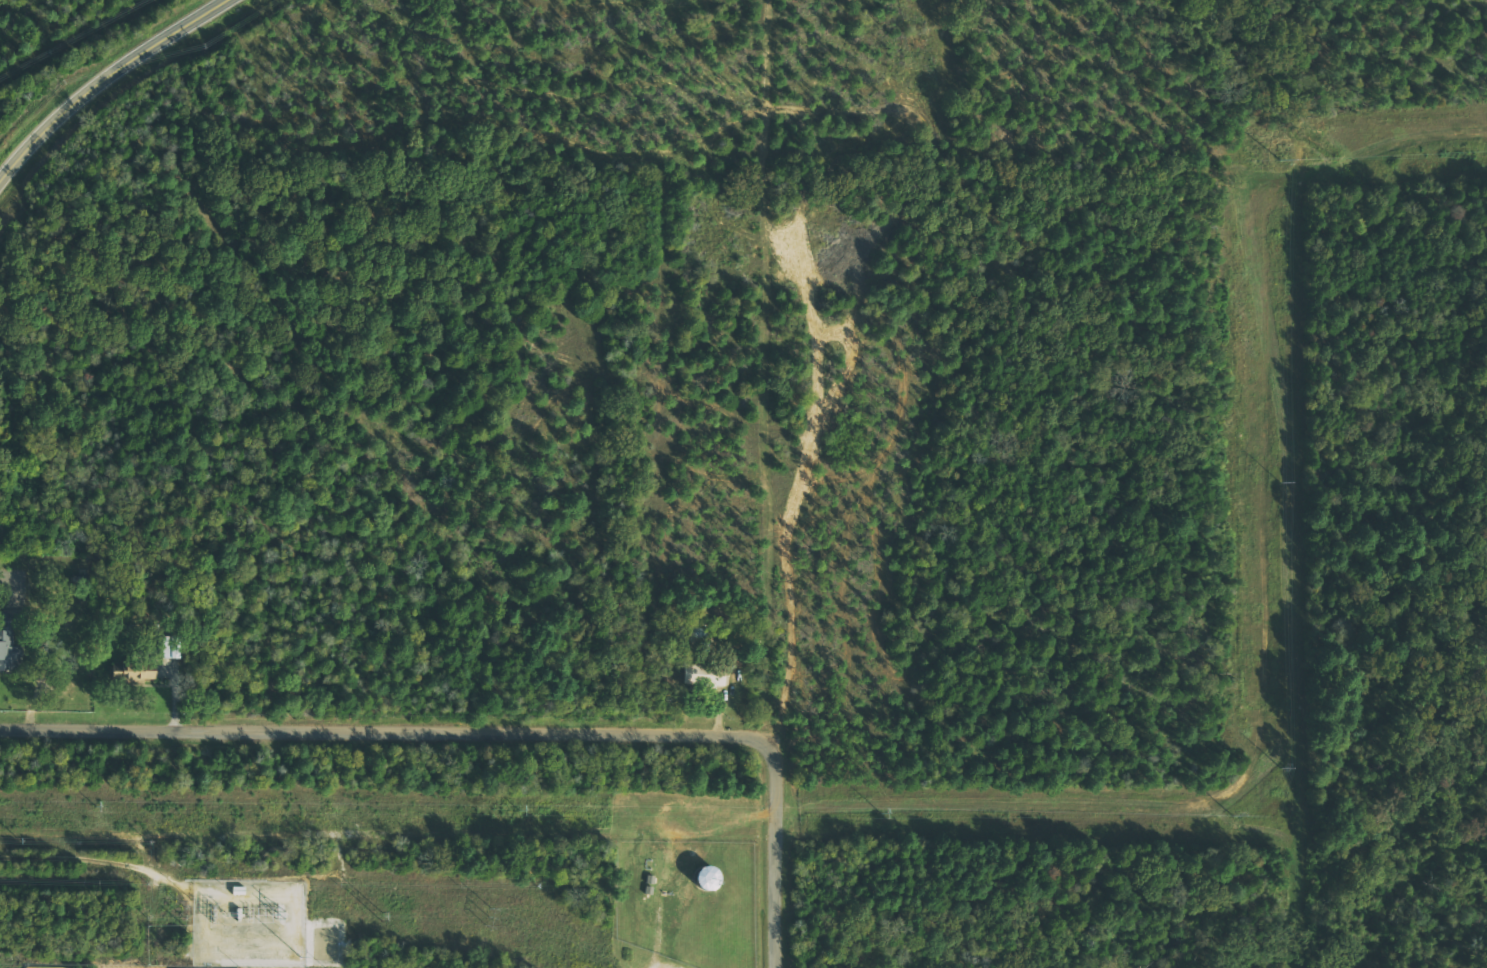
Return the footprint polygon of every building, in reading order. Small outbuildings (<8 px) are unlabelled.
[(16,669),(15,611),(0,611),(0,629),(0,669),(16,669)] [(156,679),(155,662),(120,663),(120,670),(111,670),(112,680),(156,679)] [(715,684),(716,666),(688,664),(687,682),(715,684)]
